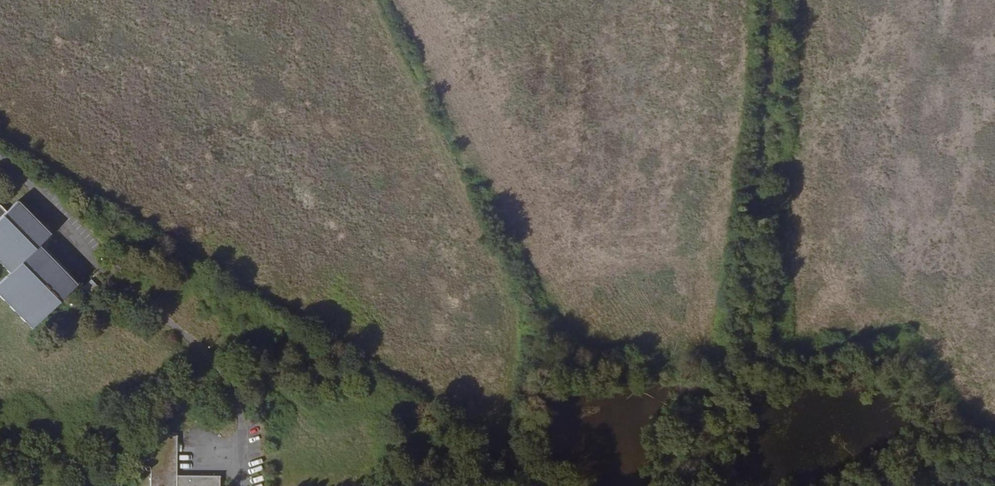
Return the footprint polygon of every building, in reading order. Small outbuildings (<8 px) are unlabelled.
[(15,274),(6,286),(42,325),(86,284),(49,244),(60,231),(32,200),(21,207),(0,182),(0,259),(15,274)] [(157,485),(229,485),(228,478),(190,476),(189,433),(160,432),(157,485)]
